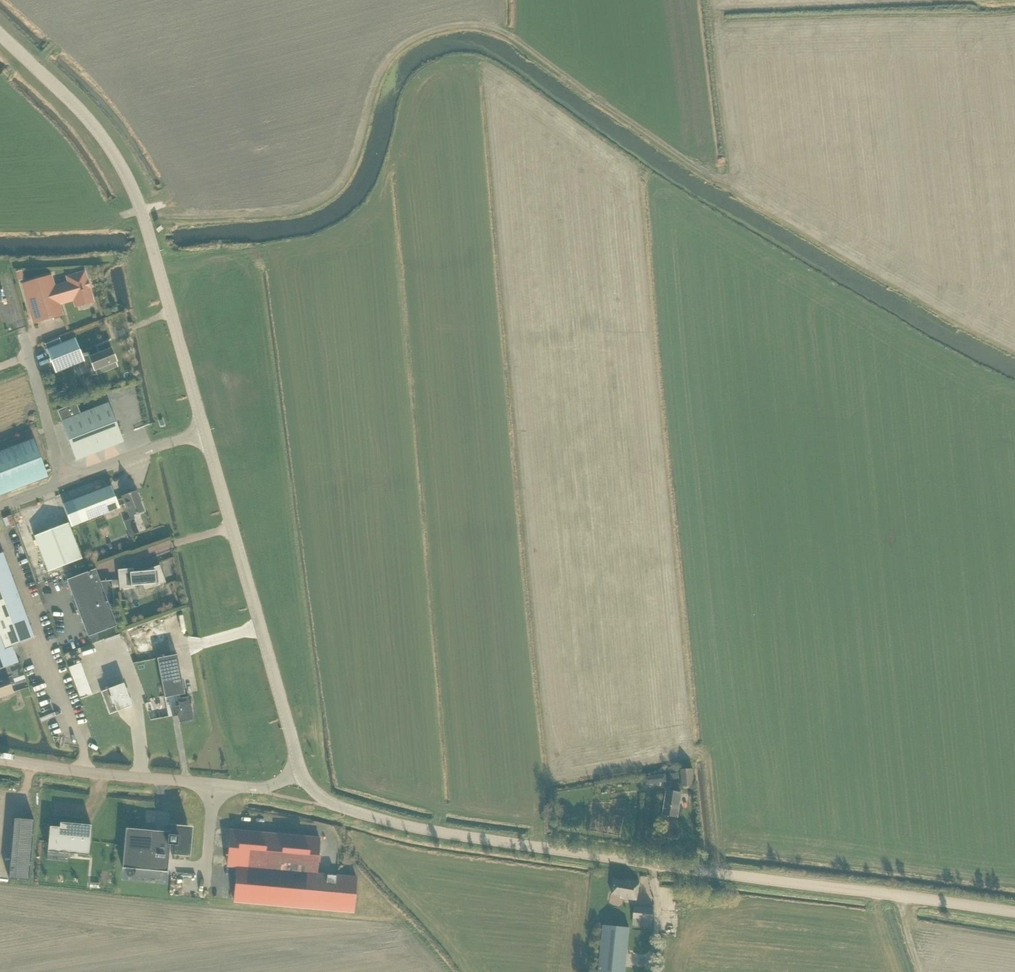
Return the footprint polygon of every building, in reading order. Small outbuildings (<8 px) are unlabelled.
[(94,302),(85,270),(65,276),(67,282),(55,285),(52,275),(21,284),(32,325),(64,316),(61,305),(73,302),(74,308),(94,302)] [(80,352),(75,338),(46,350),(56,374),(83,362),(87,370),(92,368),(94,372),(95,372),(97,376),(118,367),(116,363),(117,362),(111,347),(98,353),(95,346),(80,352)] [(80,415),(76,404),(57,411),(76,459),(122,441),(108,404),(80,415)] [(47,477),(33,440),(0,452),(0,496),(47,477)] [(122,496),(123,498),(116,501),(110,486),(63,504),(71,527),(119,508),(118,507),(125,504),(130,517),(144,511),(136,491),(122,496)] [(47,572),(82,559),(68,523),(34,537),(47,572)] [(5,668),(14,664),(18,663),(12,646),(34,638),(3,553),(0,554),(0,669),(5,668)] [(134,589),(134,586),(143,585),(145,590),(165,583),(159,566),(143,572),(133,572),(133,569),(117,570),(118,579),(110,580),(111,588),(119,587),(119,590),(134,589)] [(99,581),(95,569),(66,579),(86,636),(115,626),(108,605),(113,605),(111,588),(110,580),(99,581)] [(69,654),(76,673),(114,659),(107,640),(69,654)] [(185,699),(177,655),(156,659),(164,699),(174,697),(177,707),(170,709),(172,717),(178,715),(179,722),(191,720),(190,713),(193,712),(191,705),(188,705),(187,698),(185,699)] [(5,668),(6,672),(0,674),(0,676),(2,680),(0,681),(0,698),(13,693),(10,685),(15,684),(12,677),(17,674),(14,664),(5,668)] [(109,715),(132,706),(124,683),(101,692),(109,715)] [(682,787),(694,786),(693,769),(680,770),(682,787)] [(12,804),(14,792),(0,790),(0,803),(12,804)] [(677,817),(680,793),(666,791),(663,815),(677,817)] [(9,879),(29,880),(34,820),(14,818),(9,879)] [(50,822),(47,851),(89,855),(91,825),(50,822)] [(170,832),(126,829),(122,868),(167,872),(170,845),(173,845),(172,855),(173,855),(173,853),(187,854),(189,830),(175,828),(175,825),(174,825),(173,835),(170,835),(170,832)] [(336,876),(326,875),(327,874),(317,873),(320,837),(230,829),(227,867),(236,868),(233,903),(354,913),(357,876),(336,874),(336,876)] [(640,882),(625,880),(625,882),(614,880),(612,894),(621,896),(620,898),(637,901),(640,882)] [(652,921),(653,909),(634,907),(633,919),(630,952),(649,954),(652,921)] [(629,928),(603,925),(598,971),(625,971),(629,928)]
